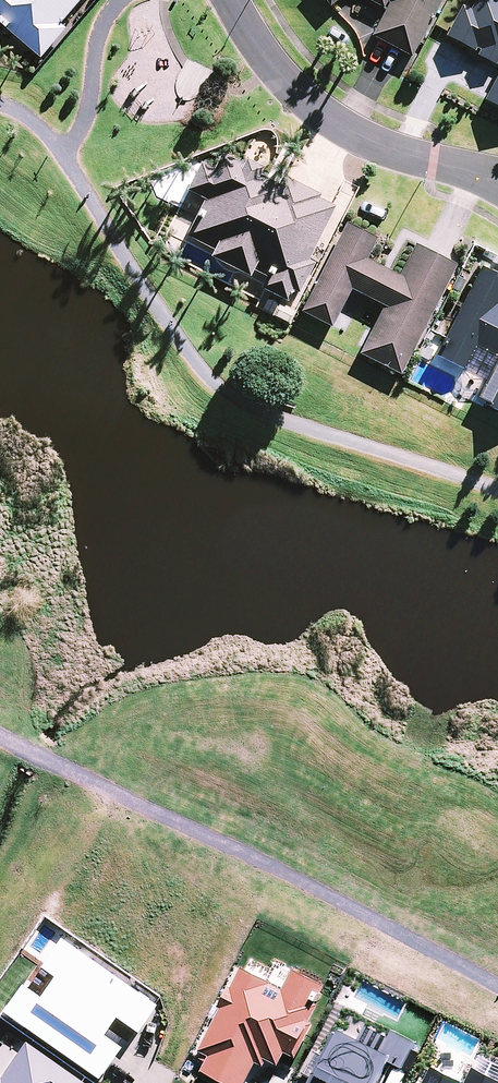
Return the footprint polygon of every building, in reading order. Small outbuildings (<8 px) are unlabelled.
[(40,57),(64,29),(59,25),(80,0),(0,0),(0,23),(40,57)] [(385,9),(371,35),(410,57),(442,0),(369,0),(385,9)] [(497,0),(476,0),(472,9),(464,5),(448,38),(497,63),(497,0)] [(486,101),(497,107),(497,76),(486,101)] [(291,302),(296,291),(300,293),(314,260),(310,258),(333,205),(317,198),(319,194),(298,185),(281,177),(278,184),(258,176),(261,169),(264,163),(246,155),(242,164),(218,154),(211,170),(202,166),(190,192),(207,199),(190,238),(214,248),(210,258),(252,276),(254,270),(267,276),(262,287),(261,289),(291,302)] [(376,239),(346,224),(302,311),(331,326),(350,288),(384,305),(360,353),(400,374),(455,265),(415,245),(399,276),(365,259),(376,239)] [(497,302),(497,275),(481,266),(449,330),(436,355),(463,369),(475,345),(497,356),(477,399),(497,409),(497,304),(497,303),(497,302)] [(22,979),(1,1008),(97,1076),(122,1043),(103,1030),(115,1013),(138,1028),(156,1002),(60,933),(39,963),(53,974),(40,992),(22,979)] [(211,1054),(203,1070),(228,1082),(246,1082),(256,1061),(264,1065),(267,1058),(280,1064),(286,1052),(297,1057),(314,1022),(311,1021),(320,1004),(317,1002),(326,984),(294,968),(293,971),(283,965),(274,982),(242,966),(232,987),(230,986),(220,1006),(222,1007),(200,1049),(211,1054)] [(389,1062),(403,1068),(417,1041),(394,1029),(390,1037),(368,1025),(362,1037),(343,1028),(340,1034),(335,1031),(309,1082),(378,1082),(389,1062)] [(86,1081),(26,1039),(0,1076),(0,1075),(0,1082),(85,1082),(86,1081)] [(473,1066),(466,1080),(435,1065),(426,1082),(497,1082),(497,1078),(473,1066)]
